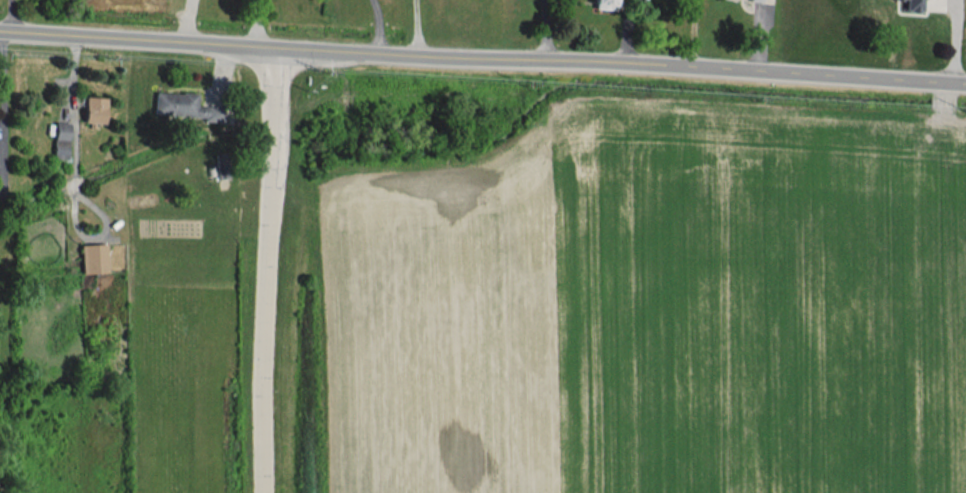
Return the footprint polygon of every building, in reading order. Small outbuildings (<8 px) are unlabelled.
[(615,9),(615,0),(595,0),(594,9),(615,9)] [(905,11),(923,12),(924,0),(905,0),(905,11)] [(197,105),(197,93),(154,91),(153,114),(204,116),(204,121),(222,121),(223,106),(197,105)] [(83,122),(104,122),(105,97),(85,96),(83,122)] [(53,159),(67,159),(68,122),(54,121),(53,159)] [(81,273),(106,272),(105,243),(80,244),(81,273)]
